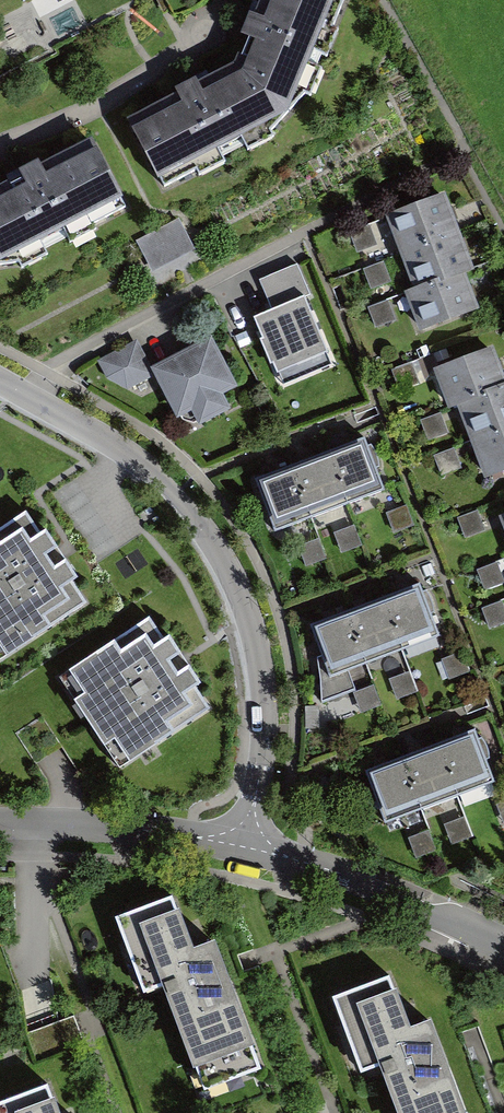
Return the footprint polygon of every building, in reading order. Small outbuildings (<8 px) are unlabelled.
[(237,76),(290,128),(342,4),(333,0),(268,0),(237,76)] [(237,76),(129,132),(159,197),(290,128),(237,76)] [(0,199),(0,279),(125,215),(93,151),(0,199)] [(444,182),(384,204),(395,236),(456,216),(444,182)] [(456,216),(395,236),(409,277),(464,258),(470,257),(456,216)] [(179,223),(136,244),(152,275),(194,253),(179,223)] [(464,258),(409,277),(401,281),(418,323),(480,299),(464,258)] [(269,300),(251,307),(279,376),(333,354),(295,259),(258,274),(269,300)] [(209,324),(147,357),(154,370),(175,408),(190,400),(198,415),(230,399),(223,384),(236,377),(209,324)] [(431,359),(447,398),(453,395),(503,374),(503,357),(494,333),(431,359)] [(154,370),(134,335),(97,357),(117,391),(154,370)] [(453,395),(467,432),(503,418),(503,374),(453,395)] [(451,436),(447,414),(425,418),(429,440),(451,436)] [(467,432),(482,470),(503,462),(503,418),(467,432)] [(361,429),(325,443),(345,494),(381,479),(361,429)] [(325,443),(290,456),(310,508),(345,494),(325,443)] [(290,456),(253,470),(273,523),(310,508),(290,456)] [(87,605),(27,514),(0,532),(0,662),(87,605)] [(356,523),(336,530),(348,560),(367,553),(356,523)] [(299,545),(307,566),(328,559),(320,537),(299,545)] [(417,576),(382,589),(402,638),(436,625),(417,576)] [(382,589),(346,602),(365,653),(402,638),(382,589)] [(346,602),(311,615),(329,665),(365,653),(346,602)] [(59,680),(120,771),(211,710),(150,619),(59,680)] [(396,698),(418,695),(414,673),(393,677),(396,698)] [(471,722),(436,735),(456,786),(491,772),(471,722)] [(436,735),(402,748),(422,800),(456,786),(436,735)] [(367,761),(387,813),(422,800),(402,748),(367,761)] [(466,819),(447,824),(452,843),(471,838),(466,819)] [(144,990),(164,982),(204,1088),(262,1066),(214,938),(193,946),(173,893),(115,914),(144,990)] [(381,1061),(401,1112),(466,1112),(430,1017),(410,1024),(390,971),(333,993),(362,1068),(381,1061)] [(0,1098),(0,1112),(59,1112),(48,1081),(0,1098)]
